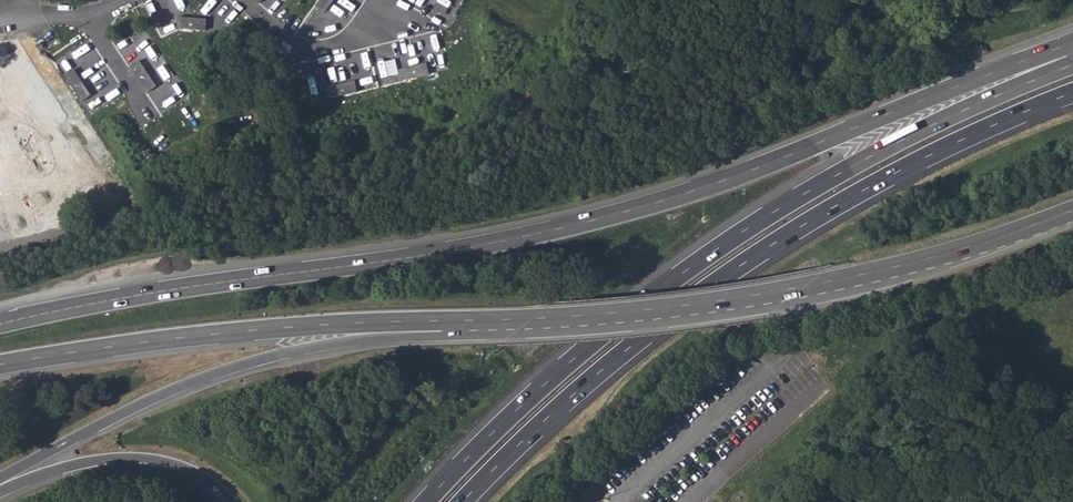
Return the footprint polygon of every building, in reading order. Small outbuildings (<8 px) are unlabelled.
[(315,7),(324,13),(333,0),(320,0),(315,7)] [(468,3),(465,0),(448,0),(434,15),(446,26),(468,3)] [(178,18),(177,29),(205,30),(206,19),(178,18)] [(138,60),(129,66),(147,92),(156,86),(138,60)] [(399,69),(402,80),(430,73),(427,62),(399,69)] [(73,69),(64,75),(82,102),(91,96),(73,69)] [(327,88),(329,98),(357,91),(354,81),(327,88)] [(167,88),(157,96),(166,108),(176,100),(167,88)]
